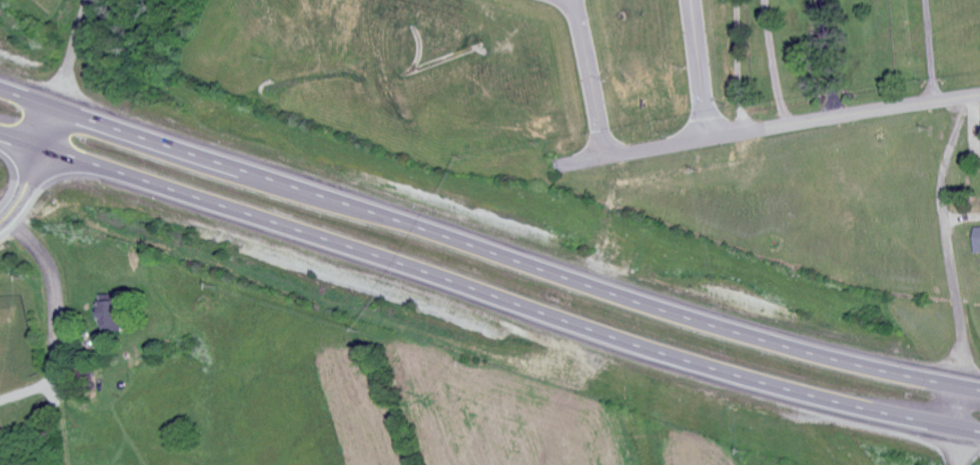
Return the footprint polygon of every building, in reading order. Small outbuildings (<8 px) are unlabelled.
[(122,333),(122,296),(101,296),(101,334),(122,333)]
